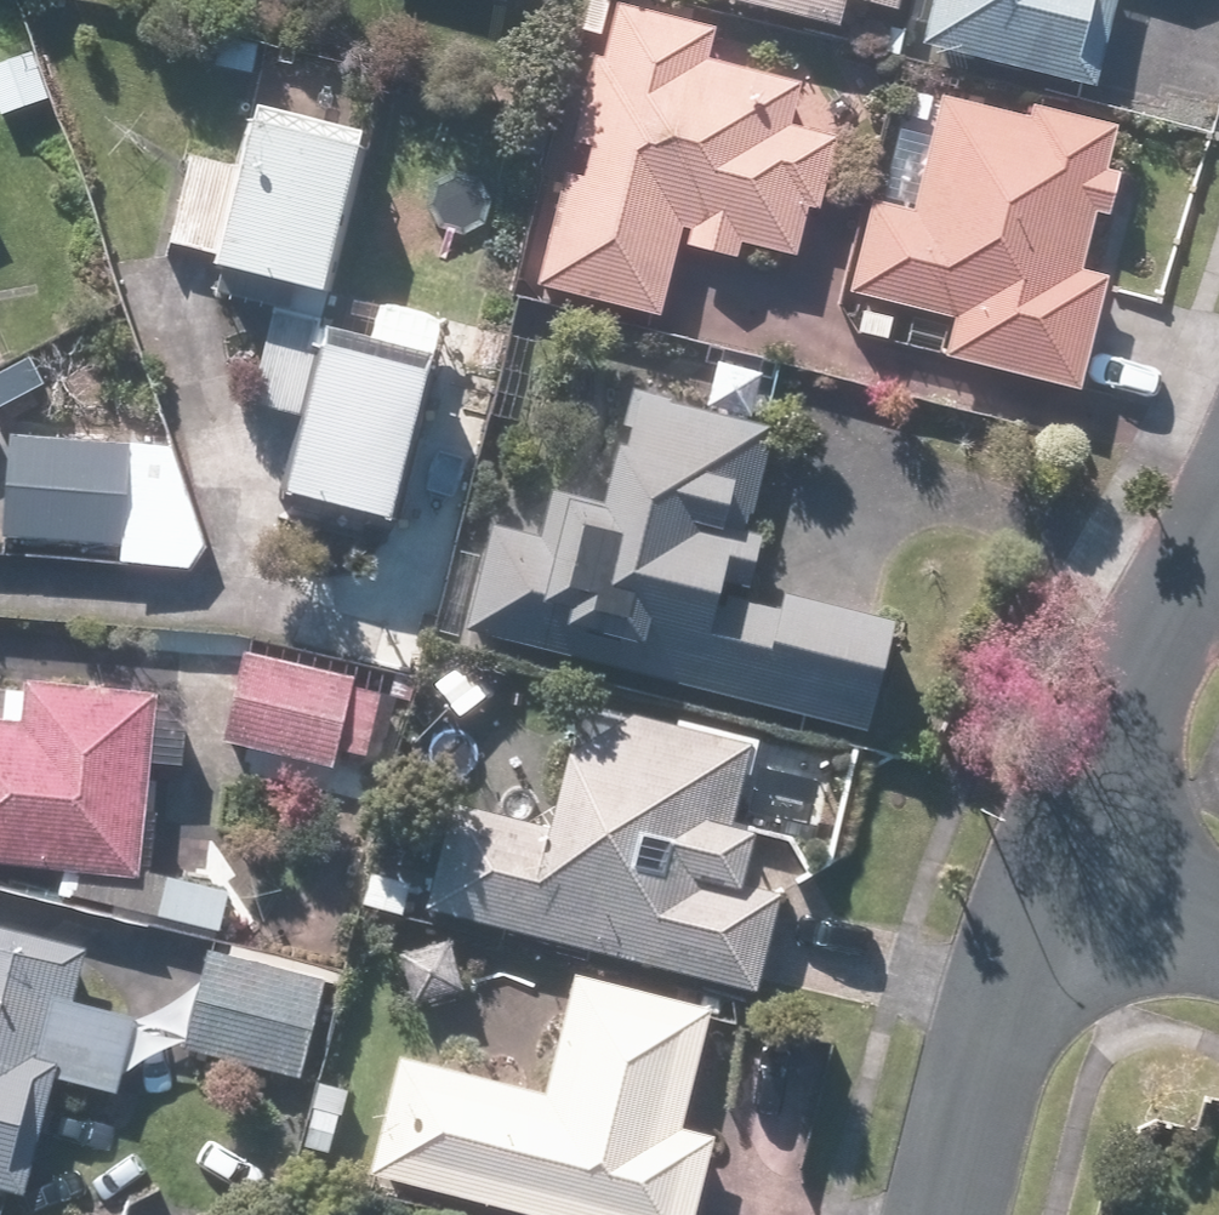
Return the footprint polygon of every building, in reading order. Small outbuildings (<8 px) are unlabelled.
[(689,238),(748,252),(753,234),(812,248),(842,124),(805,115),(814,80),(732,60),(742,17),(671,0),(610,0),(543,277),(672,308),(689,238)] [(866,0),(737,0),(860,26),(866,0)] [(1060,67),(1110,79),(1128,0),(939,0),(930,38),(1060,67)] [(1121,267),(1090,259),(1124,124),(951,81),(922,199),(877,187),(853,285),(957,310),(946,354),(1091,390),(1121,267)] [(386,129),(256,96),(241,159),(190,146),(169,233),(349,278),(386,129)] [(346,299),(306,478),(416,503),(456,324),(346,299)] [(504,509),(476,624),(881,723),(910,607),(757,569),(794,417),(648,381),(622,488),(561,473),(550,520),(504,509)] [(12,423),(0,400),(0,430),(12,423)] [(183,434),(20,423),(12,531),(132,540),(130,557),(174,560),(183,434)] [(396,675),(254,639),(231,732),(373,767),(396,675)] [(156,869),(174,679),(21,665),(17,704),(0,703),(0,854),(156,869)] [(463,789),(435,899),(769,983),(797,871),(760,862),(772,816),(752,811),(773,732),(595,687),(563,814),(463,789)] [(338,967),(215,937),(196,1013),(84,985),(96,937),(0,913),(0,1178),(38,1187),(67,1072),(135,1089),(150,1030),(312,1070),(338,967)] [(378,1166),(573,1214),(702,1214),(725,1125),(693,1117),(724,997),(584,961),(554,1078),(409,1041),(378,1166)]
